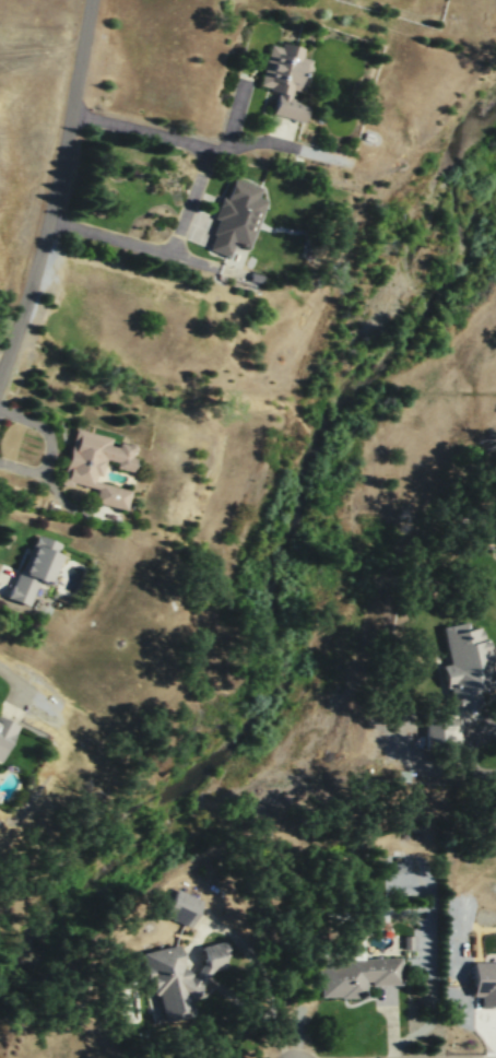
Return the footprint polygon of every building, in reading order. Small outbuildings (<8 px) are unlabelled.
[(268,43),(257,84),(275,89),(269,111),(300,120),(306,101),(299,98),(310,59),(300,57),(303,47),(281,40),(280,46),(268,43)] [(233,175),(204,246),(227,256),(233,242),(246,247),(265,199),(257,196),(260,187),(233,175)] [(74,426),(59,482),(95,492),(92,501),(125,509),(130,490),(98,481),(104,457),(116,460),(115,466),(130,469),(137,444),(74,426)] [(7,596),(34,532),(64,545),(48,583),(38,578),(27,604),(7,596)] [(439,625),(467,621),(468,628),(484,625),(495,687),(452,695),(439,625)] [(15,725),(0,717),(0,757),(15,725)] [(449,718),(423,720),(425,745),(451,743),(449,718)] [(163,914),(188,926),(200,901),(175,887),(163,914)] [(165,1019),(192,1012),(189,1002),(211,971),(225,966),(219,942),(202,947),(204,957),(194,975),(182,967),(180,952),(176,943),(149,985),(158,991),(165,1019)] [(317,957),(400,956),(400,984),(364,985),(364,996),(317,997),(317,957)] [(470,962),(495,963),(495,1005),(480,1004),(480,994),(470,994),(470,962)]
